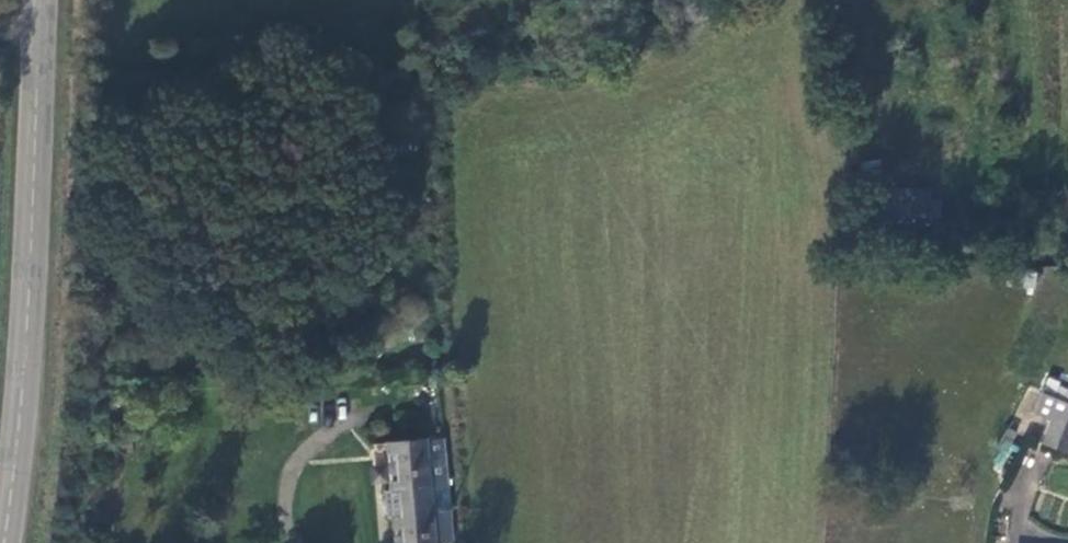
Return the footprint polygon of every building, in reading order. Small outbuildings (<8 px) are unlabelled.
[(939,205),(873,204),(873,222),(938,223),(939,205)] [(435,300),(412,302),(415,343),(437,342),(435,300)] [(1040,447),(1053,452),(1067,415),(1067,403),(1043,392),(1033,418),(1048,422),(1040,447)] [(1067,457),(1067,415),(1053,452),(1067,457)] [(387,439),(391,490),(385,490),(387,515),(393,515),(395,542),(438,542),(454,541),(445,435),(387,439)]
